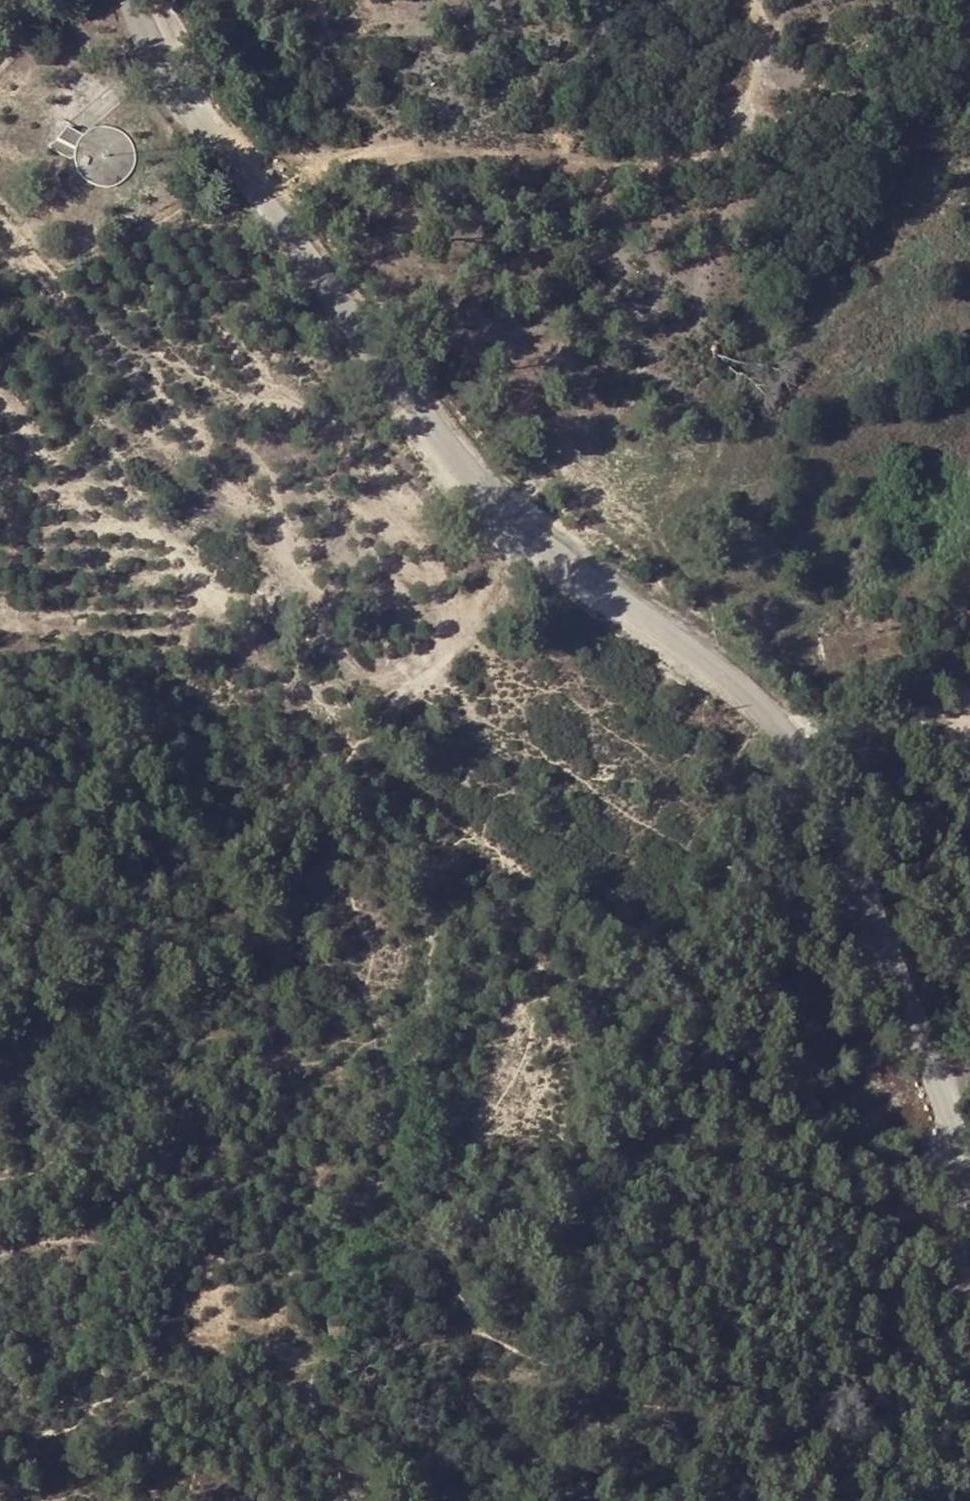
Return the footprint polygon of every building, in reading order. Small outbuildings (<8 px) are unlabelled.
[(52,148),(73,158),(74,163),(77,172),(83,180),(88,183),(102,188),(112,187),(122,183),(129,176),(134,167),(135,153),(135,148),(130,139),(123,131),(114,126),(98,125),(89,129),(83,133),(67,125),(57,137),(49,143),(52,148)] [(345,1338),(343,1317),(326,1318),(329,1338),(345,1338)]
